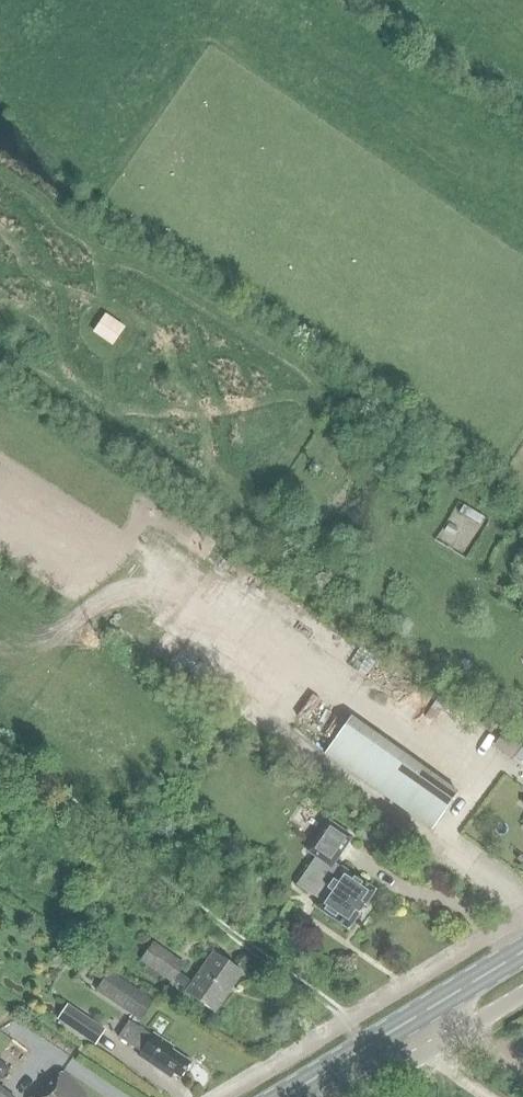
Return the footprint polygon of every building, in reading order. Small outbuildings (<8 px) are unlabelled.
[(113,343),(123,322),(101,312),(91,333),(113,343)] [(460,502),(445,532),(472,545),(487,516),(460,502)] [(432,826),(457,787),(344,714),(319,753),(432,826)] [(492,745),(512,757),(522,739),(504,727),(492,745)] [(333,864),(351,837),(327,821),(307,852),(316,858),(297,885),(319,900),(314,907),(347,929),(374,890),(341,868),(340,869),(333,864)] [(241,973),(212,953),(192,983),(177,973),(183,964),(152,942),(140,961),(171,982),(172,980),(186,990),(185,992),(214,1012),(241,973)] [(107,967),(94,988),(140,1018),(154,997),(107,967)] [(81,1015),(78,1013),(65,1005),(57,1018),(70,1027),(70,1028),(90,1041),(99,1026),(81,1015)] [(153,1034),(152,1036),(129,1021),(118,1037),(132,1046),(135,1041),(144,1047),(138,1056),(170,1077),(173,1073),(179,1077),(189,1062),(171,1050),(173,1047),(153,1034)] [(62,1071),(33,1096),(85,1096),(62,1071)] [(0,1088),(0,1096),(13,1096),(0,1088)]
